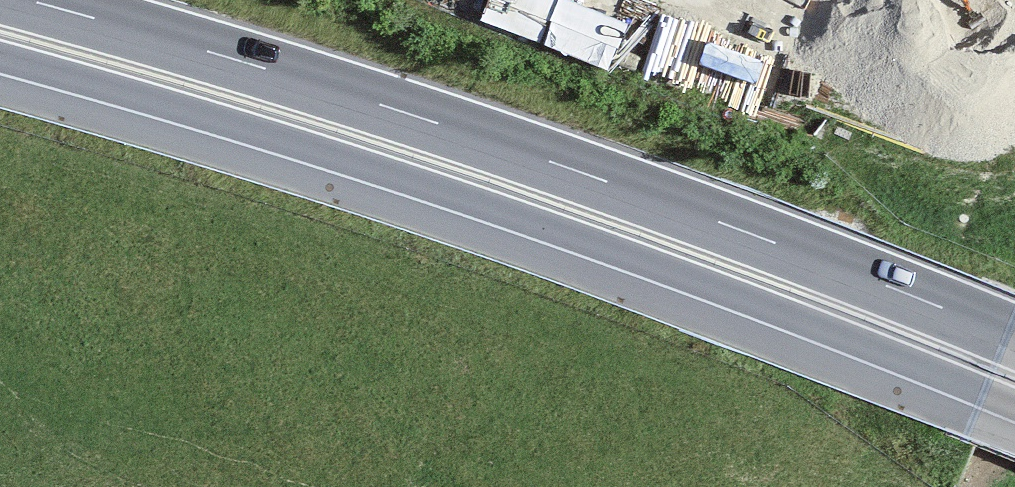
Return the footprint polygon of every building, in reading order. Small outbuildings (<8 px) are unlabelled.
[(634,17),(590,0),(492,0),(486,16),(616,65),(634,17)]
